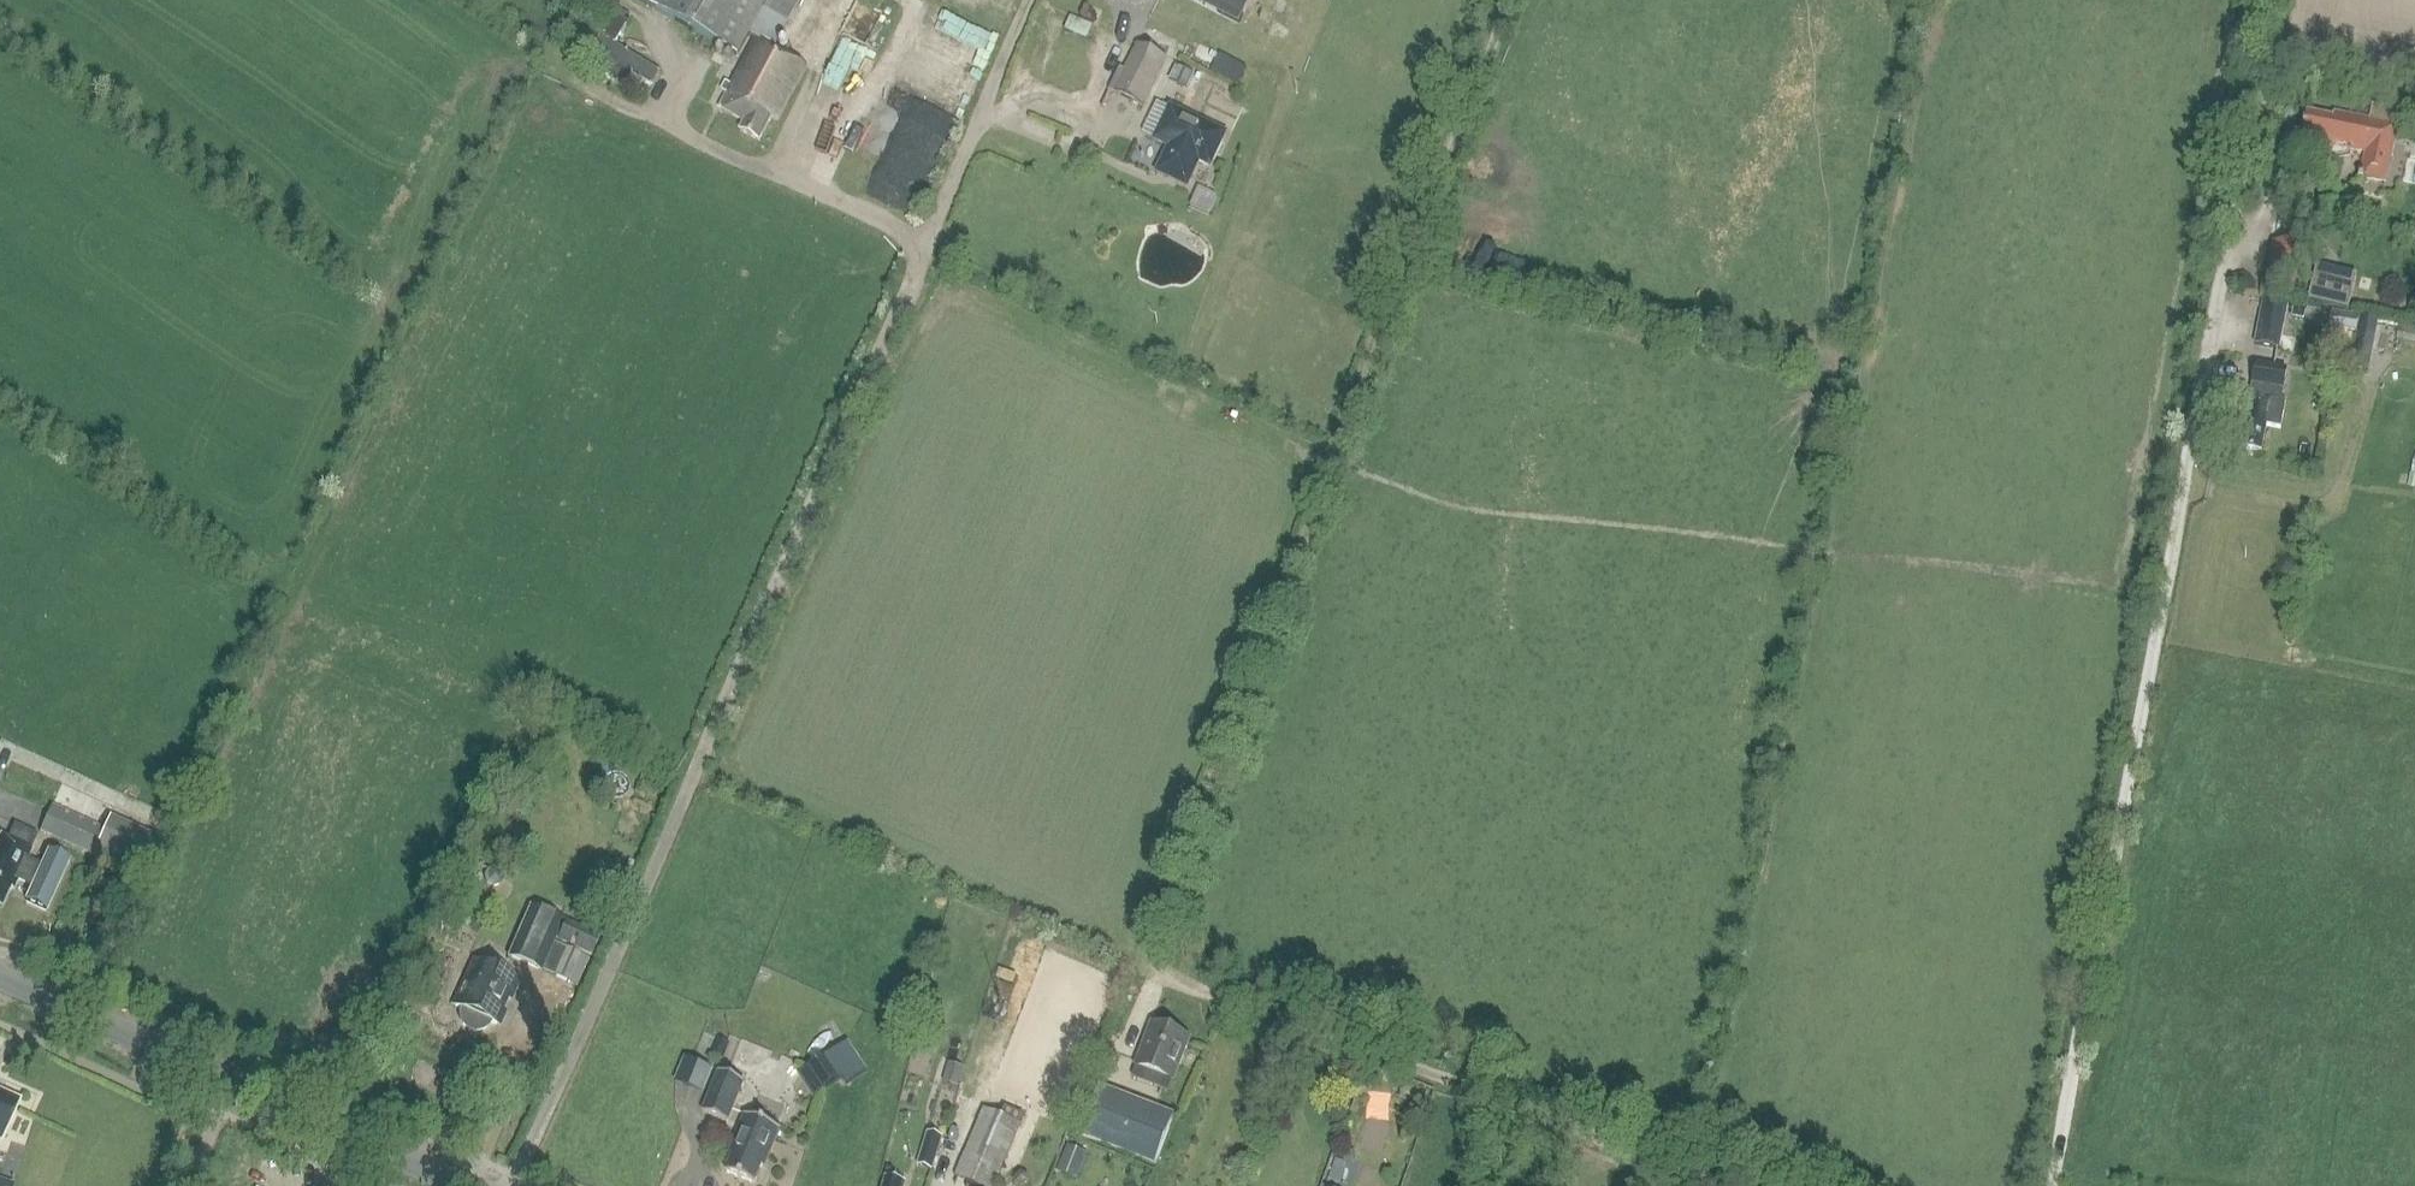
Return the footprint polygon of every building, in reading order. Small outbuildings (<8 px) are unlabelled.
[(737,56),(750,33),(775,47),(802,0),(639,0),(737,56)] [(1242,15),(1250,0),(1213,0),(1242,15)] [(652,86),(661,72),(614,44),(631,17),(617,9),(585,64),(623,88),(632,73),(652,86)] [(720,89),(728,94),(723,102),(722,106),(723,110),(745,121),(740,131),(758,140),(769,118),(777,120),(805,67),(801,64),(762,41),(757,41),(754,47),(732,86),(725,81),(720,89)] [(1144,106),(1166,57),(1136,43),(1124,69),(1119,67),(1108,90),(1144,106)] [(1218,52),(1210,69),(1238,83),(1246,66),(1218,52)] [(1169,105),(1153,138),(1168,145),(1156,170),(1186,185),(1198,159),(1209,164),(1224,132),(1169,105)] [(2306,112),(2301,133),(2309,134),(2309,139),(2366,151),(2361,175),(2384,180),(2395,126),(2398,111),(2371,106),(2368,120),(2334,113),(2333,118),(2306,112)] [(2301,246),(2272,241),(2264,286),(2294,291),(2301,246)] [(2305,297),(2347,308),(2356,274),(2314,263),(2305,297)] [(2288,304),(2262,300),(2254,344),(2280,349),(2288,304)] [(2306,305),(2293,302),(2290,318),(2304,320),(2306,305)] [(2349,367),(2363,370),(2368,371),(2378,320),(2331,310),(2328,325),(2357,331),(2349,367)] [(2241,446),(2262,450),(2266,425),(2281,428),(2286,401),(2281,400),(2286,369),(2256,364),(2250,395),(2245,394),(2236,436),(2243,437),(2241,446)] [(51,806),(39,832),(144,879),(162,840),(109,816),(103,829),(51,806)] [(1,906),(10,888),(12,889),(17,878),(32,884),(24,901),(45,910),(68,861),(47,851),(40,866),(26,859),(37,835),(14,825),(8,837),(1,834),(0,836),(0,905),(1,906)] [(495,866),(487,869),(483,875),(485,883),(492,887),(500,887),(505,881),(502,870),(495,866)] [(528,905),(507,956),(576,986),(588,958),(565,948),(567,945),(591,955),(599,936),(528,905)] [(517,980),(503,974),(474,961),(455,1005),(463,1009),(461,1014),(460,1018),(462,1022),(465,1025),(476,1030),(480,1030),(484,1029),(487,1025),(490,1021),(498,1024),(517,980)] [(1136,1066),(1172,1080),(1188,1037),(1176,1032),(1172,1025),(1165,1028),(1152,1023),(1136,1066)] [(729,1042),(716,1038),(710,1053),(723,1057),(729,1042)] [(828,1054),(809,1065),(824,1089),(843,1077),(847,1083),(868,1070),(849,1040),(828,1054)] [(680,1055),(672,1080),(701,1089),(709,1064),(680,1055)] [(744,1081),(717,1071),(701,1111),(729,1121),(744,1081)] [(1082,1133),(1155,1164),(1174,1117),(1101,1087),(1082,1133)] [(17,1101),(0,1093),(0,1133),(0,1134),(0,1138),(17,1101)] [(953,1177),(974,1185),(994,1185),(1024,1115),(1003,1106),(999,1115),(983,1108),(953,1177)] [(725,1172),(753,1184),(765,1153),(768,1154),(779,1128),(745,1114),(729,1153),(732,1154),(725,1172)] [(941,1137),(927,1133),(920,1156),(935,1160),(941,1137)] [(1067,1145),(1057,1171),(1075,1178),(1085,1152),(1067,1145)] [(884,1177),(882,1185),(905,1185),(906,1183),(884,1177)]
